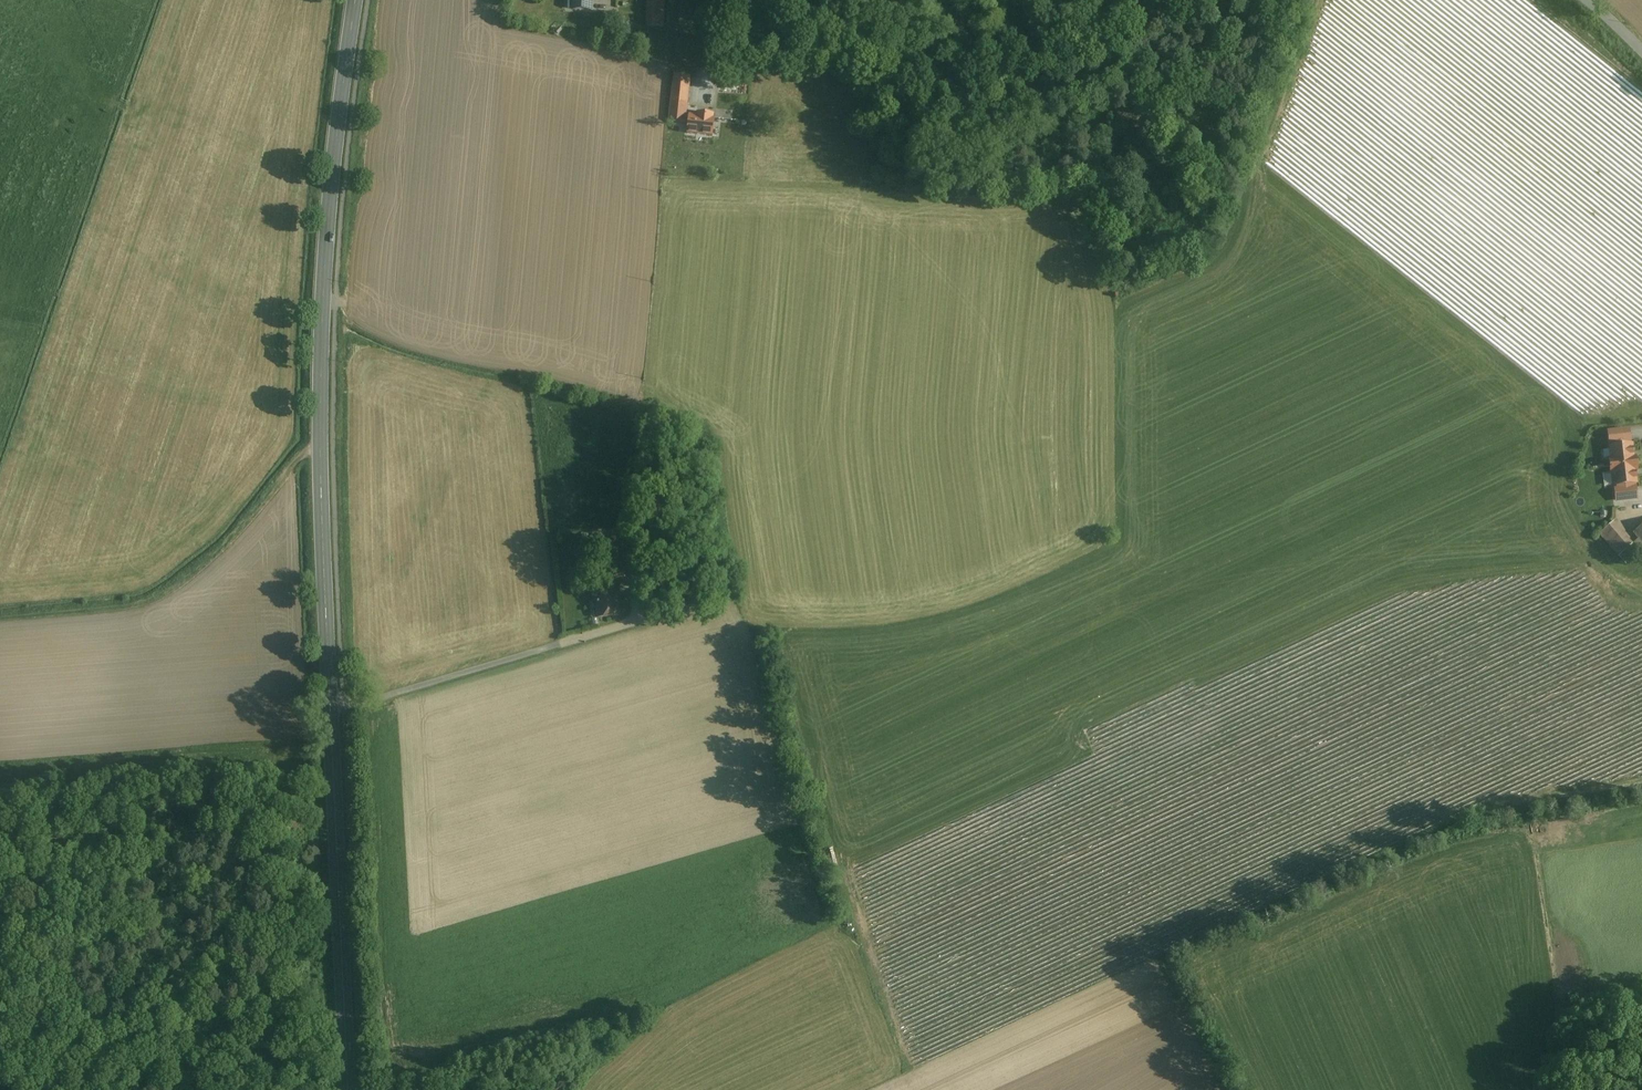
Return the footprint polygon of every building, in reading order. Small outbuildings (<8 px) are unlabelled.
[(572,9),(591,10),(591,0),(573,0),(572,9)] [(640,26),(656,26),(657,0),(640,0),(640,26)] [(699,169),(701,123),(682,122),(684,80),(664,79),(661,122),(668,123),(665,167),(699,169)] [(1615,498),(1636,496),(1628,429),(1607,431),(1615,498)] [(1631,545),(1612,523),(1599,533),(1618,556),(1631,545)] [(1632,532),(1641,543),(1641,524),(1632,532)] [(611,592),(586,596),(589,623),(615,620),(611,592)]
